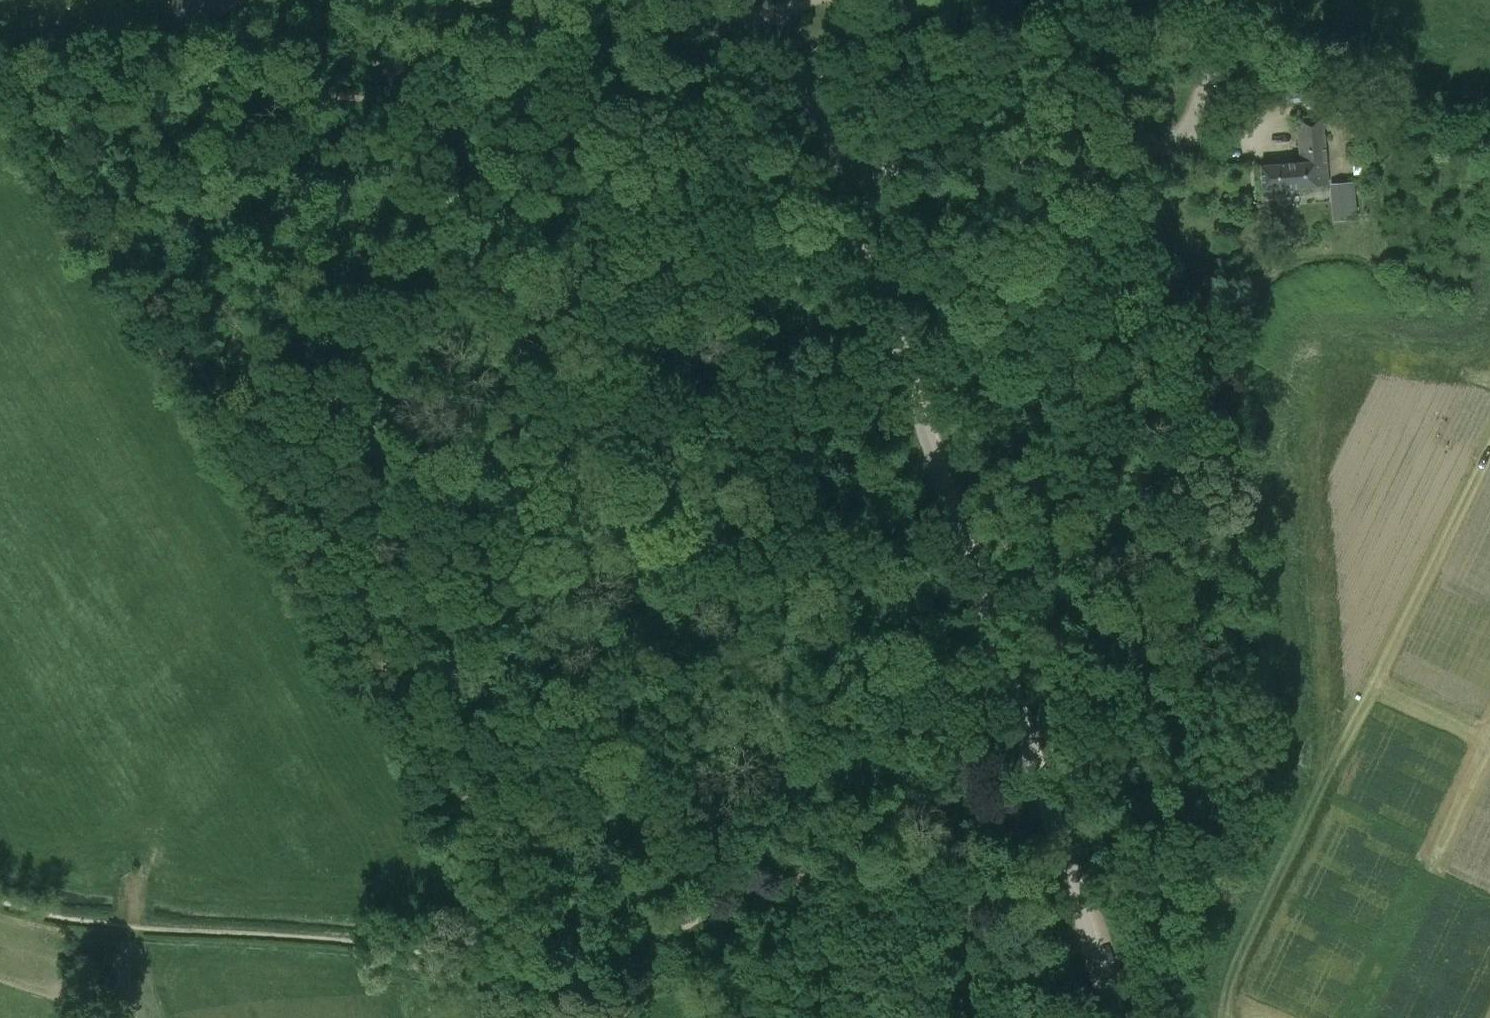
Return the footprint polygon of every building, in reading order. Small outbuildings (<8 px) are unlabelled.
[(246,0),(170,0),(184,30),(246,0)] [(1260,165),(1262,190),(1327,185),(1321,117),(1296,119),(1300,162),(1260,165)] [(1336,209),(1354,208),(1352,182),(1334,183),(1336,209)]
